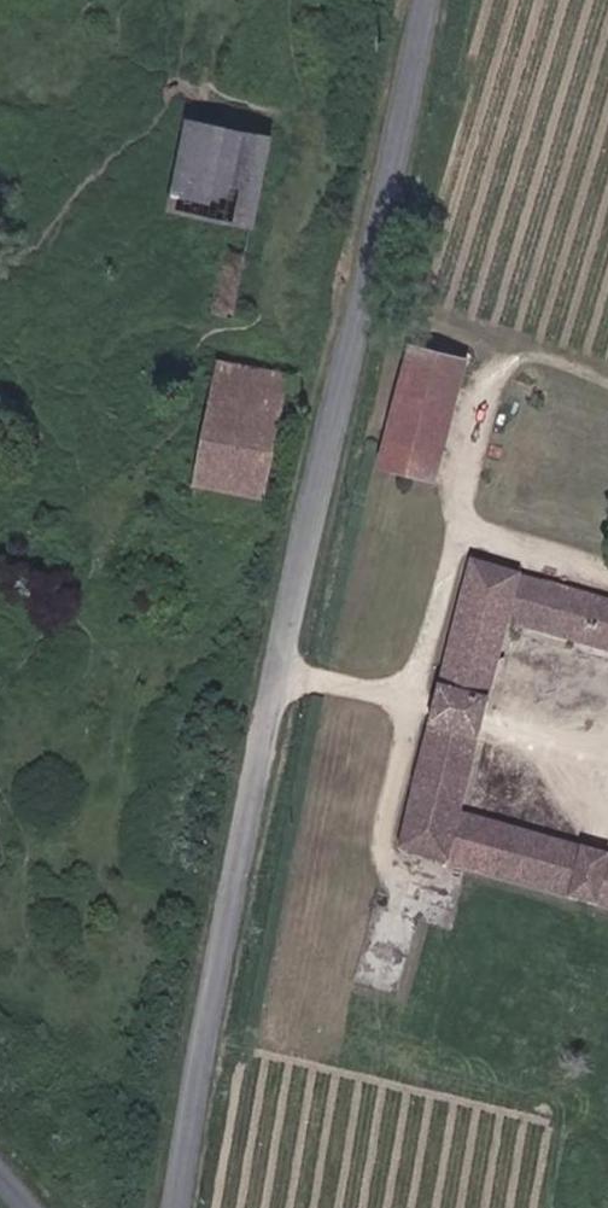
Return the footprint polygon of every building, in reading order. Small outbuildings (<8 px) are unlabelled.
[(232,219),(220,283),(214,313),(237,318),(243,287),(255,223),(270,137),(190,122),(174,210),(232,219)] [(463,357),(406,342),(382,439),(439,457),(463,357)] [(285,372),(211,359),(188,484),(259,497),(285,372)] [(445,568),(368,851),(607,921),(607,871),(427,812),(477,633),(607,671),(607,617),(445,568)]
